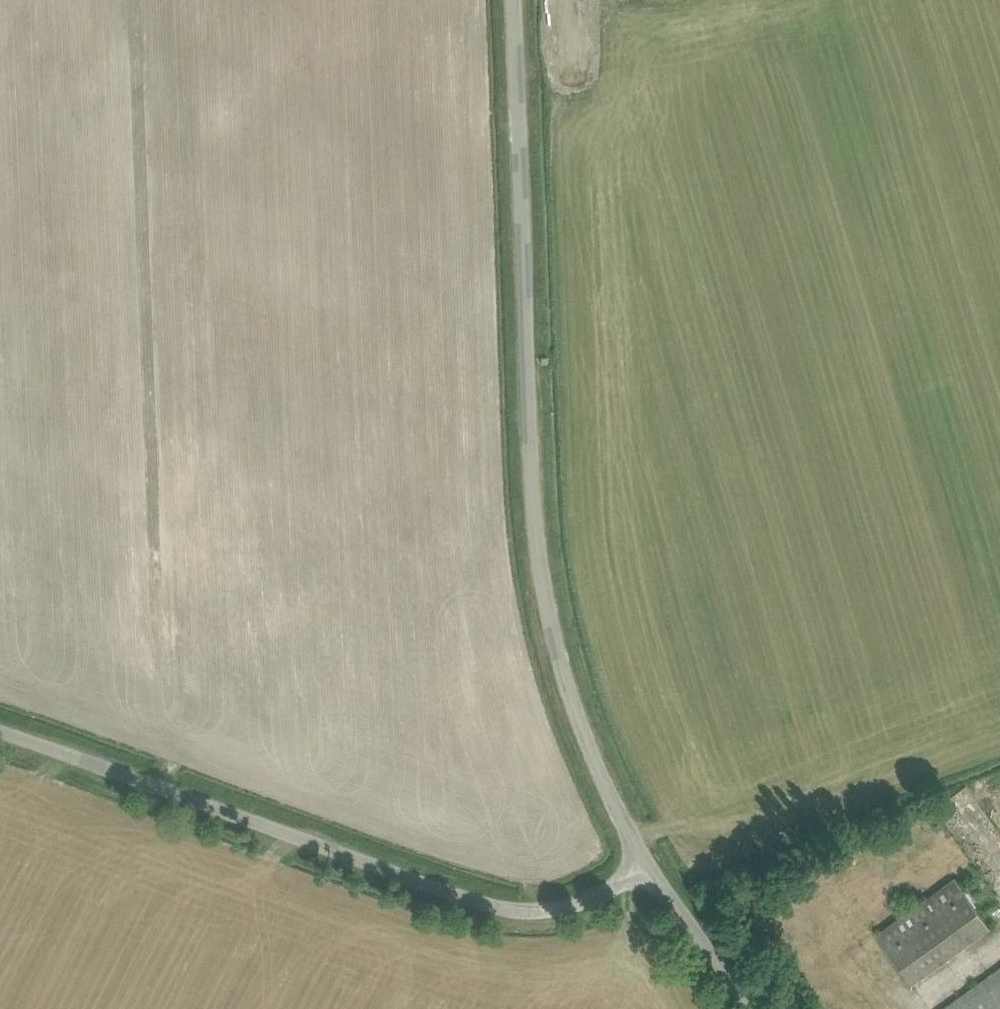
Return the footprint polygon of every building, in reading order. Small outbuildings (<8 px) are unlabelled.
[(945,801),(989,874),(999,867),(999,830),(972,784),(945,801)] [(912,983),(989,927),(975,907),(981,902),(968,884),(962,889),(954,878),(877,934),(912,983)] [(944,1008),(999,1008),(999,969),(944,1008)]
